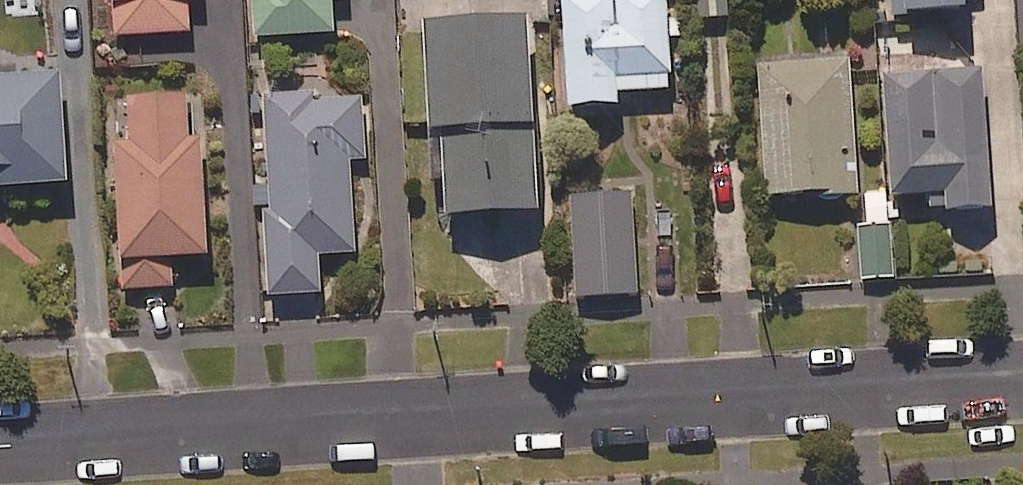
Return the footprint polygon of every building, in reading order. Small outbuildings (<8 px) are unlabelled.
[(120,39),(196,34),(194,3),(209,2),(208,0),(118,0),(120,39)] [(244,42),(259,42),(333,40),(332,6),(345,6),(345,0),(243,0),(244,42)] [(569,117),(617,114),(616,99),(670,95),(664,0),(561,0),(569,117)] [(893,25),(962,21),(961,0),(891,0),(893,25)] [(528,28),(423,31),(428,186),(441,185),(442,227),(534,224),(528,28)] [(856,199),(849,68),(758,73),(766,204),(856,199)] [(76,187),(68,77),(0,82),(0,192),(76,187)] [(992,218),(981,77),(883,85),(892,204),(945,200),(947,222),(992,218)] [(315,97),(263,100),(269,215),(262,215),(267,301),(319,299),(317,261),(354,259),(350,167),(366,166),(363,102),(315,105),(315,97)] [(194,98),(122,101),(131,293),(179,290),(177,261),(215,259),(209,141),(196,142),(194,98)] [(631,198),(571,202),(577,303),(637,300),(631,198)] [(895,280),(890,230),(859,233),(864,283),(895,280)]
